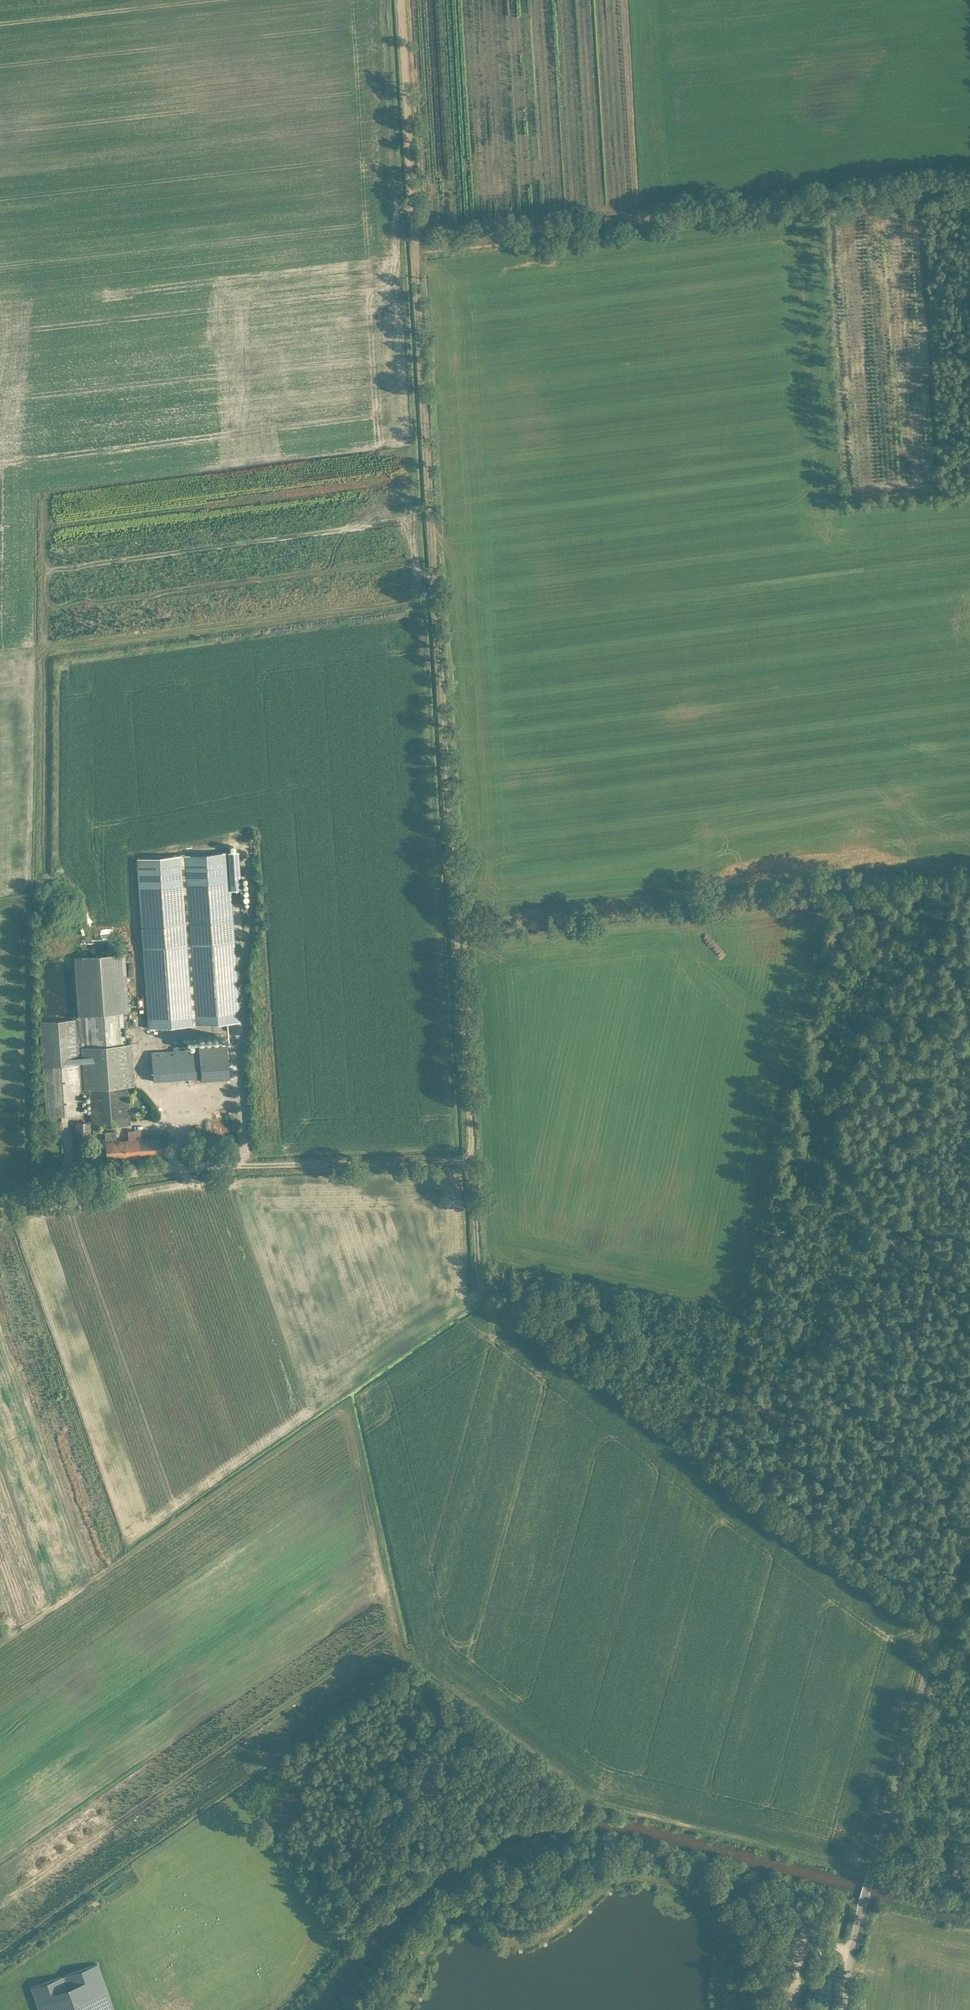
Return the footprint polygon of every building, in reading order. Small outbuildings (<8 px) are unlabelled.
[(239,1022),(230,890),(241,890),(238,851),(137,858),(149,1028),(239,1022)] [(88,1092),(92,1127),(141,1124),(138,1087),(134,1086),(131,1044),(124,1044),(122,1013),(128,1012),(124,953),(74,957),(78,1016),(84,1016),(86,1063),(78,1064),(75,1019),(40,1021),(45,1115),(82,1113),(80,1093),(88,1092)] [(151,1053),(153,1081),(201,1078),(201,1081),(229,1079),(227,1043),(198,1045),(199,1050),(151,1053)] [(76,1122),(73,1161),(90,1162),(92,1131),(90,1131),(91,1123),(76,1122)] [(150,1138),(116,1141),(116,1131),(105,1132),(106,1159),(167,1155),(166,1137),(163,1138),(163,1132),(150,1133),(150,1138)] [(31,1987),(39,2009),(114,2009),(97,1964),(31,1987)]
